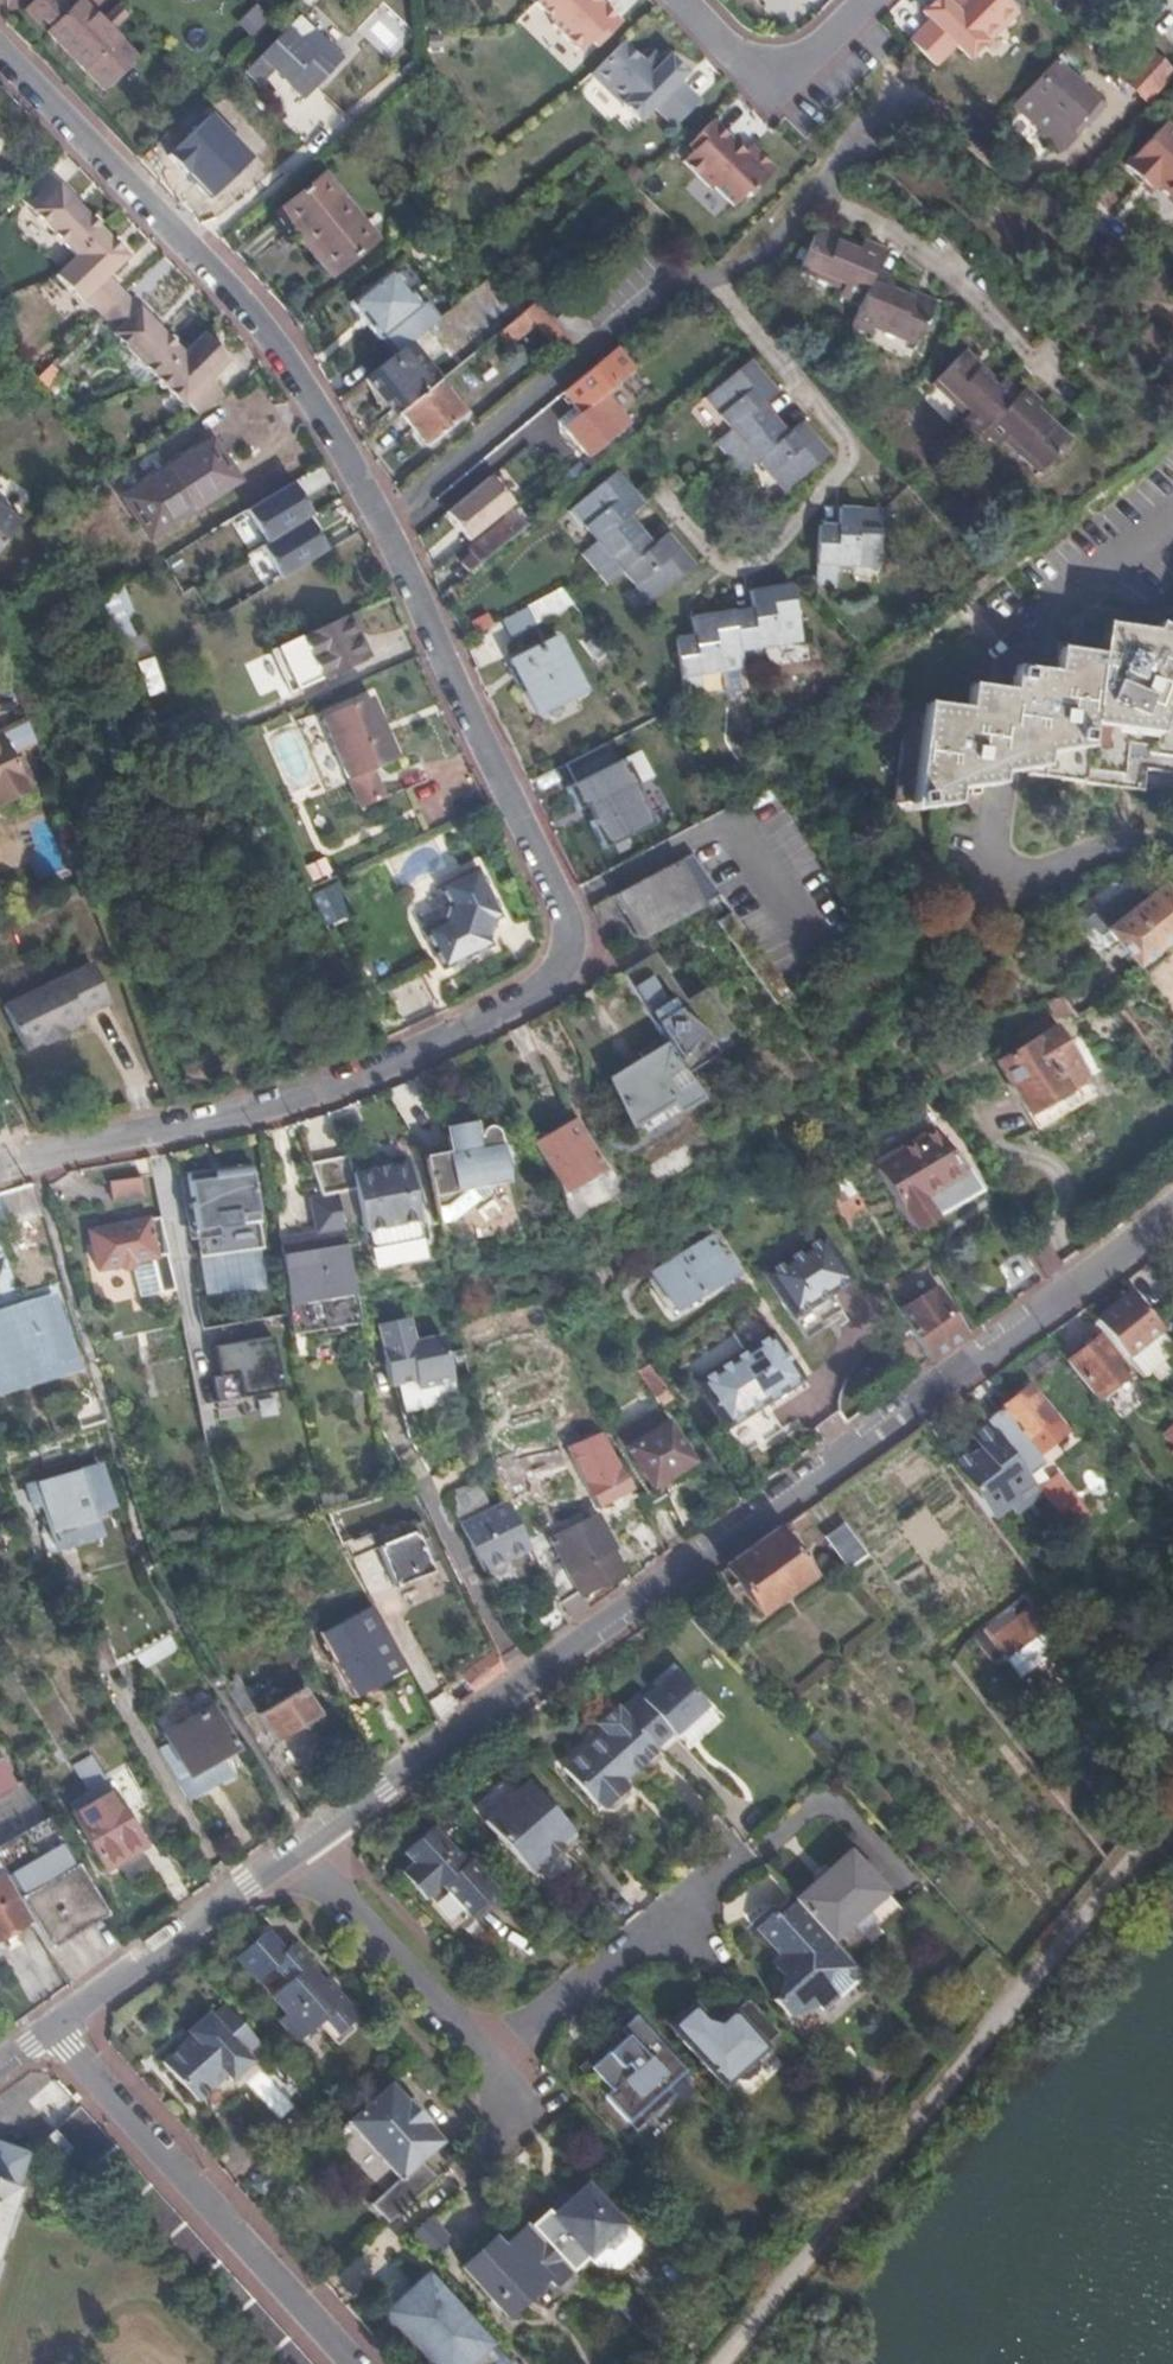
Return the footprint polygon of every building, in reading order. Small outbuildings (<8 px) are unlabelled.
[(104,23),(83,2),(74,11),(62,0),(38,0),(25,13),(39,27),(43,23),(52,32),(48,36),(104,92),(140,59),(112,31),(104,23)] [(582,55),(616,22),(595,0),(529,0),(582,55)] [(767,9),(778,0),(758,0),(767,9)] [(915,3),(928,18),(910,35),(935,62),(954,44),(969,61),(1015,17),(999,0),(918,0),(915,3)] [(247,36),(265,22),(254,7),(235,22),(247,36)] [(118,10),(104,23),(112,31),(127,18),(118,10)] [(289,27),(287,29),(326,70),(342,54),(315,27),(302,39),(289,27)] [(326,70),(287,29),(247,67),(260,80),(273,66),(303,96),(328,72),(326,70)] [(646,61),(627,41),(591,73),(636,123),(690,74),(664,45),(646,61)] [(1053,64),(1029,90),(1016,105),(1042,131),(1041,133),(1062,152),(1106,107),(1100,102),(1063,66),(1074,55),(1067,49),(1053,64)] [(1171,70),(1151,50),(1126,75),(1147,96),(1171,70)] [(344,57),(342,54),(326,70),(328,72),(344,57)] [(252,160),(209,114),(166,154),(210,200),(252,160)] [(712,120),(679,155),(735,208),(775,166),(750,142),(742,149),(712,120)] [(1152,191),(1160,184),(1169,193),(1172,196),(1172,128),(1167,122),(1126,165),(1152,191)] [(129,260),(47,175),(19,201),(72,257),(52,277),(79,306),(82,304),(98,320),(122,296),(107,281),(129,260)] [(377,241),(325,175),(280,212),(296,233),(300,231),(334,273),(377,241)] [(1160,184),(1152,191),(1162,200),(1169,193),(1160,184)] [(819,226),(800,266),(844,287),(842,290),(860,298),(856,307),(903,328),(900,333),(919,342),(940,292),(922,284),(920,289),(873,268),(882,248),(860,239),(857,243),(819,226)] [(391,270),(351,302),(381,340),(384,337),(397,354),(410,343),(441,319),(428,302),(421,307),(391,270)] [(192,419),(221,400),(206,385),(228,365),(201,337),(180,357),(122,296),(98,320),(112,334),(107,338),(179,413),(183,409),(192,419)] [(557,320),(540,299),(525,312),(561,356),(577,343),(557,320)] [(574,306),(557,320),(577,343),(592,329),(574,306)] [(397,354),(366,378),(397,416),(402,412),(438,383),(440,381),(410,343),(397,354)] [(618,350),(564,394),(582,416),(605,398),(636,372),(618,350)] [(776,400),(749,366),(707,401),(733,434),(717,446),(740,476),(756,464),(783,498),(826,464),(800,430),(786,440),(762,410),(776,400)] [(933,370),(915,409),(957,429),(955,434),(974,442),(982,423),(1000,432),(1002,427),(1045,447),(1063,407),(1020,388),(1023,383),(1005,375),(996,392),(977,384),(975,388),(933,370)] [(438,383),(402,412),(428,444),(464,415),(438,383)] [(582,416),(566,429),(588,456),(627,424),(605,398),(582,416)] [(239,480),(213,442),(125,498),(151,537),(239,480)] [(639,506),(614,474),(569,509),(594,541),(579,554),(603,586),(619,574),(646,607),(691,571),(664,538),(648,551),(623,520),(639,506)] [(292,481),(246,509),(266,541),(312,513),(292,481)] [(0,512),(0,559),(22,529),(0,512)] [(459,568),(468,578),(526,530),(515,516),(468,554),(471,558),(459,568)] [(825,540),(825,596),(844,596),(844,574),(884,575),(884,519),(844,517),(844,540),(825,540)] [(309,519),(263,547),(283,579),(329,551),(309,519)] [(99,599),(114,644),(139,636),(124,590),(99,599)] [(562,590),(536,603),(544,617),(572,602),(562,590)] [(675,633),(672,694),(694,694),(694,676),(755,677),(756,656),(795,656),(798,598),(756,598),(755,616),(695,615),(694,633),(675,633)] [(366,659),(347,618),(304,638),(323,680),(366,659)] [(890,807),(949,800),(952,781),(993,778),(995,767),(1017,767),(1022,779),(1133,792),(1137,771),(1172,776),(1172,634),(1153,627),(1150,634),(1098,628),(1092,667),(1050,662),(1047,685),(1008,681),(1005,703),(963,699),(960,722),(901,717),(890,807)] [(121,669),(152,653),(144,637),(115,653),(121,669)] [(513,661),(538,712),(583,690),(557,638),(513,661)] [(379,728),(385,726),(373,698),(323,719),(350,781),(360,806),(384,796),(374,771),(399,761),(388,734),(382,736),(379,728)] [(143,712),(137,715),(140,724),(147,721),(143,712)] [(51,745),(39,717),(0,736),(0,798),(12,792),(18,805),(49,791),(33,754),(51,745)] [(388,734),(385,726),(379,728),(382,736),(388,734)] [(659,823),(625,757),(572,784),(606,851),(659,823)] [(692,852),(615,894),(640,938),(692,910),(721,894),(692,852)] [(478,866),(440,883),(449,903),(443,920),(423,929),(441,967),(491,944),(487,936),(494,920),(501,916),(478,866)] [(1172,935),(1172,898),(1163,886),(1109,932),(1137,965),(1172,935)] [(338,893),(316,898),(322,926),(344,922),(338,893)] [(721,894),(692,910),(705,929),(717,922),(733,912),(721,894)] [(770,1002),(787,991),(761,953),(733,912),(717,922),(770,1002)] [(653,961),(624,978),(654,1026),(663,1041),(686,1078),(735,1047),(706,1000),(692,1009),(690,1008),(675,1017),(661,993),(670,989),(653,961)] [(113,1011),(93,970),(3,1012),(25,1058),(45,1049),(46,1053),(68,1043),(67,1038),(85,1029),(85,1025),(113,1011)] [(1046,1016),(1070,1010),(1061,999),(1043,1003),(1046,1016)] [(997,1063),(1029,1113),(1062,1091),(1073,1107),(1093,1093),(1053,1028),(1041,1036),(1031,1023),(1020,1031),(1028,1043),(997,1063)] [(686,1078),(663,1041),(640,1053),(644,1062),(612,1079),(630,1119),(669,1098),(675,1111),(699,1098),(686,1078)] [(1062,1091),(1029,1113),(1039,1129),(1073,1107),(1062,1091)] [(669,1098),(630,1119),(635,1131),(675,1111),(669,1098)] [(567,1118),(531,1140),(556,1184),(592,1163),(567,1118)] [(875,1167),(909,1224),(932,1211),(935,1215),(982,1187),(970,1165),(961,1171),(934,1125),(892,1149),(895,1155),(875,1167)] [(462,1138),(476,1135),(475,1127),(461,1130),(462,1138)] [(483,1132),(482,1133),(481,1135),(481,1139),(478,1140),(476,1135),(462,1138),(461,1130),(447,1134),(452,1154),(426,1160),(437,1210),(447,1207),(470,1188),(481,1201),(490,1194),(488,1185),(503,1181),(500,1164),(506,1163),(503,1143),(499,1144),(498,1141),(499,1139),(500,1138),(499,1134),(497,1131),(493,1129),(489,1129),(486,1130),(483,1132)] [(148,1159),(137,1161),(140,1178),(151,1176),(148,1159)] [(352,1160),(311,1164),(323,1197),(338,1194),(354,1191),(365,1236),(422,1223),(409,1165),(390,1169),(373,1173),(356,1177),(352,1160)] [(248,1162),(184,1173),(198,1258),(262,1247),(248,1162)] [(506,1163),(500,1164),(503,1181),(509,1180),(506,1163)] [(372,1168),(373,1173),(390,1169),(389,1164),(372,1168)] [(140,1178),(109,1185),(114,1203),(145,1196),(140,1178)] [(31,1221),(45,1217),(36,1187),(5,1196),(14,1226),(31,1221)] [(447,1207),(437,1210),(440,1226),(453,1223),(481,1201),(470,1188),(447,1207)] [(298,1234),(298,1243),(281,1245),(285,1274),(297,1273),(302,1303),(355,1298),(354,1287),(344,1229),(342,1218),(338,1194),(323,1197),(312,1199),(315,1232),(298,1234)] [(859,1195),(835,1205),(847,1231),(871,1221),(859,1195)] [(160,1216),(148,1219),(121,1224),(122,1230),(113,1240),(93,1243),(98,1267),(119,1263),(119,1264),(124,1267),(131,1265),(133,1261),(133,1260),(154,1256),(162,1292),(175,1288),(168,1253),(160,1216)] [(422,1223),(365,1236),(369,1253),(426,1241),(422,1223)] [(121,1224),(91,1230),(93,1243),(113,1240),(122,1230),(121,1224)] [(298,1234),(279,1236),(281,1245),(298,1243),(298,1234)] [(824,1234),(762,1273),(793,1322),(855,1283),(824,1234)] [(733,1272),(710,1235),(653,1269),(676,1307),(733,1272)] [(1045,1276),(1061,1264),(1047,1243),(1030,1254),(1045,1276)] [(133,1260),(133,1261),(141,1296),(162,1292),(154,1256),(133,1260)] [(285,1274),(290,1303),(292,1319),(358,1312),(356,1305),(355,1298),(302,1303),(297,1273),(285,1274)] [(929,1360),(967,1332),(942,1290),(902,1314),(911,1329),(929,1360)] [(1161,1329),(1133,1293),(1099,1320),(1126,1355),(1161,1329)] [(13,1308),(34,1376),(71,1366),(50,1297),(13,1308)] [(34,1376),(13,1308),(0,1312),(0,1386),(34,1376)] [(413,1319),(383,1325),(392,1360),(388,1361),(389,1368),(396,1366),(400,1386),(416,1382),(418,1391),(458,1382),(448,1336),(419,1342),(413,1319)] [(899,1381),(929,1360),(911,1329),(879,1349),(899,1381)] [(804,1381),(772,1332),(697,1382),(745,1457),(782,1431),(765,1406),(804,1381)] [(1101,1336),(1069,1361),(1096,1397),(1128,1372),(1101,1336)] [(219,1406),(223,1423),(286,1410),(282,1392),(285,1392),(273,1337),(214,1350),(221,1379),(214,1381),(219,1406)] [(661,1406),(674,1397),(652,1363),(641,1371),(656,1393),(653,1395),(661,1406)] [(396,1366),(389,1368),(394,1387),(400,1386),(396,1366)] [(1031,1385),(985,1420),(1027,1476),(1042,1464),(1036,1456),(1066,1433),(1031,1385)] [(667,1422),(661,1411),(642,1422),(649,1433),(630,1445),(653,1485),(695,1461),(670,1420),(667,1422)] [(1027,1476),(985,1420),(969,1433),(978,1447),(966,1456),(963,1452),(950,1462),(990,1515),(993,1513),(1000,1514),(1005,1509),(1006,1504),(1007,1503),(1007,1502),(1009,1502),(1016,1512),(1040,1494),(1039,1492),(1027,1476)] [(599,1507),(632,1489),(604,1435),(596,1437),(593,1437),(568,1450),(599,1507)] [(564,1455),(497,1469),(514,1504),(542,1491),(533,1478),(567,1471),(564,1455)] [(110,1507),(99,1469),(29,1489),(34,1505),(43,1503),(56,1545),(100,1533),(93,1511),(110,1507)] [(1040,1494),(1068,1531),(1087,1517),(1057,1478),(1039,1492),(1040,1494)] [(507,1511),(461,1534),(481,1576),(528,1553),(534,1551),(513,1508),(507,1511)] [(809,1525),(801,1514),(789,1522),(798,1533),(809,1525)] [(596,1520),(555,1540),(534,1551),(555,1594),(558,1600),(568,1621),(589,1606),(577,1590),(580,1590),(621,1571),(596,1520)] [(814,1579),(780,1529),(728,1567),(761,1616),(814,1579)] [(417,1530),(381,1545),(397,1584),(433,1570),(417,1530)] [(844,1530),(827,1542),(847,1571),(865,1558),(844,1530)] [(381,1545),(346,1559),(367,1597),(397,1584),(381,1545)] [(549,1635),(568,1621),(558,1600),(555,1594),(534,1604),(549,1635)] [(408,1669),(374,1606),(321,1635),(355,1698),(408,1669)] [(1045,1662),(1015,1609),(981,1628),(1011,1681),(1045,1662)] [(505,1666),(498,1652),(464,1675),(474,1689),(505,1666)] [(639,1695),(623,1710),(658,1747),(675,1732),(677,1735),(709,1705),(676,1670),(655,1688),(644,1699),(639,1695)] [(221,1683),(241,1717),(255,1709),(234,1675),(221,1683)] [(652,1684),(639,1695),(644,1699),(655,1688),(652,1684)] [(317,1712),(303,1688),(259,1714),(274,1738),(317,1712)] [(623,1710),(619,1705),(600,1722),(607,1730),(565,1768),(600,1804),(601,1804),(606,1808),(615,1808),(628,1796),(629,1787),(624,1783),(620,1778),(633,1766),(637,1770),(659,1749),(658,1747),(623,1710)] [(206,1710),(162,1738),(187,1777),(231,1750),(206,1710)] [(106,1777),(93,1755),(76,1766),(91,1792),(74,1801),(80,1812),(76,1815),(89,1836),(146,1802),(125,1766),(106,1777)] [(13,1757),(0,1764),(0,1798),(28,1781),(13,1757)] [(620,1778),(624,1783),(637,1770),(633,1766),(620,1778)] [(562,1847),(578,1834),(530,1782),(485,1821),(534,1874),(562,1847)] [(27,1795),(15,1800),(27,1830),(40,1825),(27,1795)] [(110,1921),(51,1821),(0,1852),(0,1863),(12,1884),(38,1929),(52,1954),(110,1921)] [(405,1853),(413,1862),(418,1868),(406,1879),(427,1900),(442,1888),(469,1918),(476,1912),(496,1894),(500,1890),(473,1859),(470,1862),(436,1826),(405,1853)] [(583,1840),(578,1834),(562,1847),(568,1853),(583,1840)] [(798,1902),(832,1941),(887,1890),(850,1850),(829,1869),(818,1880),(796,1900),(798,1902)] [(418,1868),(413,1862),(401,1873),(406,1879),(418,1868)] [(818,1880),(829,1869),(825,1865),(815,1875),(818,1880)] [(38,1929),(12,1884),(0,1891),(0,1950),(38,1929)] [(504,1902),(496,1894),(476,1912),(483,1920),(504,1902)] [(783,1915),(798,1902),(796,1900),(792,1897),(777,1909),(773,1905),(751,1926),(756,1931),(773,1916),(783,1915)] [(825,2010),(863,1975),(832,1941),(798,1902),(783,1915),(773,1916),(756,1931),(772,1949),(778,1944),(787,1953),(781,1959),(778,1963),(779,1972),(785,1978),(792,1979),(794,1986),(787,1992),(778,2002),(792,2019),(819,2005),(825,2010)] [(344,2031),(354,2022),(362,2016),(329,1979),(326,1982),(310,1965),(313,1962),(296,1943),(286,1952),(268,1932),(241,1956),(263,1980),(278,1966),(291,1980),(276,1994),(291,2012),(284,2018),(304,2040),(323,2024),(330,2017),(344,2031)] [(778,1944),(772,1949),(781,1959),(787,1953),(778,1944)] [(326,1982),(329,1979),(313,1962),(310,1965),(326,1982)] [(785,1978),(787,1992),(794,1986),(792,1979),(785,1978)] [(766,2041),(778,2030),(749,1997),(738,2007),(729,2007),(720,2015),(706,2011),(694,1999),(669,2022),(725,2083),(768,2044),(766,2041)] [(262,2043),(229,2006),(216,2018),(212,2013),(192,2032),(196,2036),(186,2045),(166,2064),(204,2106),(233,2080),(236,2082),(257,2064),(249,2055),(262,2043)] [(635,2013),(632,2009),(616,2023),(626,2034),(606,2052),(611,2056),(596,2070),(612,2089),(605,2095),(629,2121),(645,2106),(654,2114),(675,2095),(667,2085),(685,2070),(635,2013)] [(358,2027),(354,2022),(344,2031),(330,2017),(323,2024),(341,2043),(358,2027)] [(196,2036),(192,2032),(182,2041),(186,2045),(196,2036)] [(408,2100),(390,2080),(347,2120),(399,2176),(372,2203),(389,2221),(434,2180),(418,2161),(422,2158),(444,2137),(427,2120),(429,2118),(424,2113),(421,2116),(412,2107),(416,2104),(411,2099),(408,2100)] [(424,2113),(416,2104),(412,2107),(421,2116),(424,2113)] [(81,2105),(39,2142),(54,2159),(69,2146),(264,2363),(315,2363),(81,2105)] [(14,2189),(27,2154),(0,2145),(0,2233),(14,2189)] [(434,2180),(438,2176),(422,2158),(418,2161),(434,2180)] [(531,2223),(573,2270),(589,2255),(592,2258),(605,2246),(616,2247),(629,2235),(630,2222),(592,2180),(573,2197),(554,2214),(548,2208),(531,2223)] [(554,2214),(573,2197),(567,2189),(548,2208),(554,2214)] [(411,2232),(433,2257),(451,2240),(430,2215),(411,2232)] [(531,2223),(529,2221),(514,2235),(515,2237),(507,2245),(497,2234),(465,2263),(510,2313),(541,2283),(540,2281),(548,2273),(557,2284),(573,2270),(531,2223)] [(499,2357),(427,2278),(392,2310),(442,2363),(491,2363),(499,2357)] [(499,2357),(491,2363),(514,2363),(504,2353),(499,2357)]
